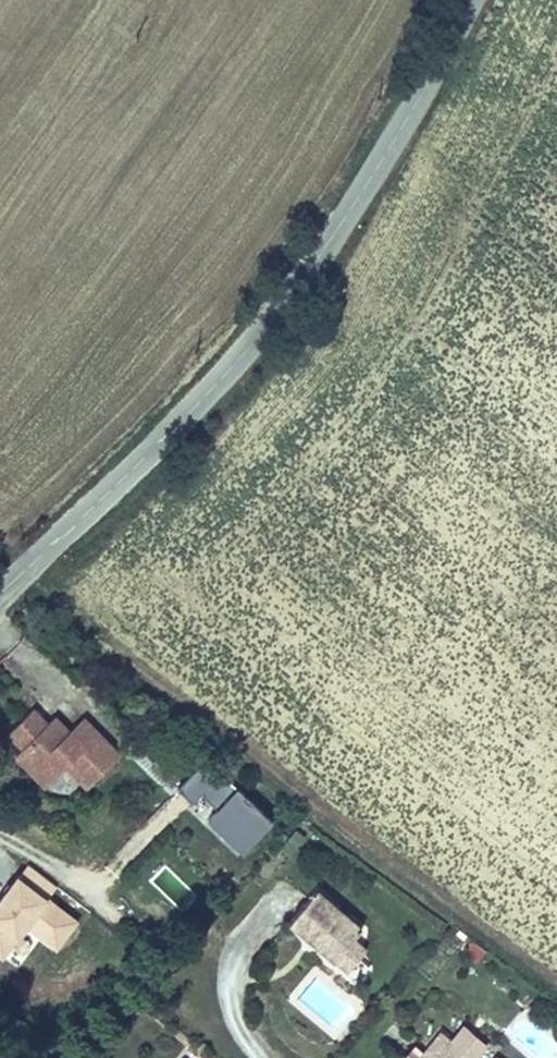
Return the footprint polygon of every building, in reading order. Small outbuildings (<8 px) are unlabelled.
[(62,785),(86,805),(121,771),(98,749),(86,764),(70,748),(55,734),(48,741),(28,723),(5,747),(25,764),(16,773),(46,803),(62,785)] [(82,734),(70,748),(86,764),(98,749),(82,734)] [(239,856),(274,822),(208,755),(173,790),(239,856)] [(27,931),(56,953),(84,915),(22,868),(0,897),(0,955),(6,959),(27,931)] [(325,897),(299,928),(344,967),(361,946),(370,935),(325,897)] [(375,958),(361,946),(344,967),(358,978),(375,958)] [(462,1025),(449,1041),(469,1057),(472,1057),(484,1044),(462,1025)] [(449,1041),(439,1032),(422,1051),(413,1043),(401,1056),(404,1057),(469,1057),(449,1041)]
